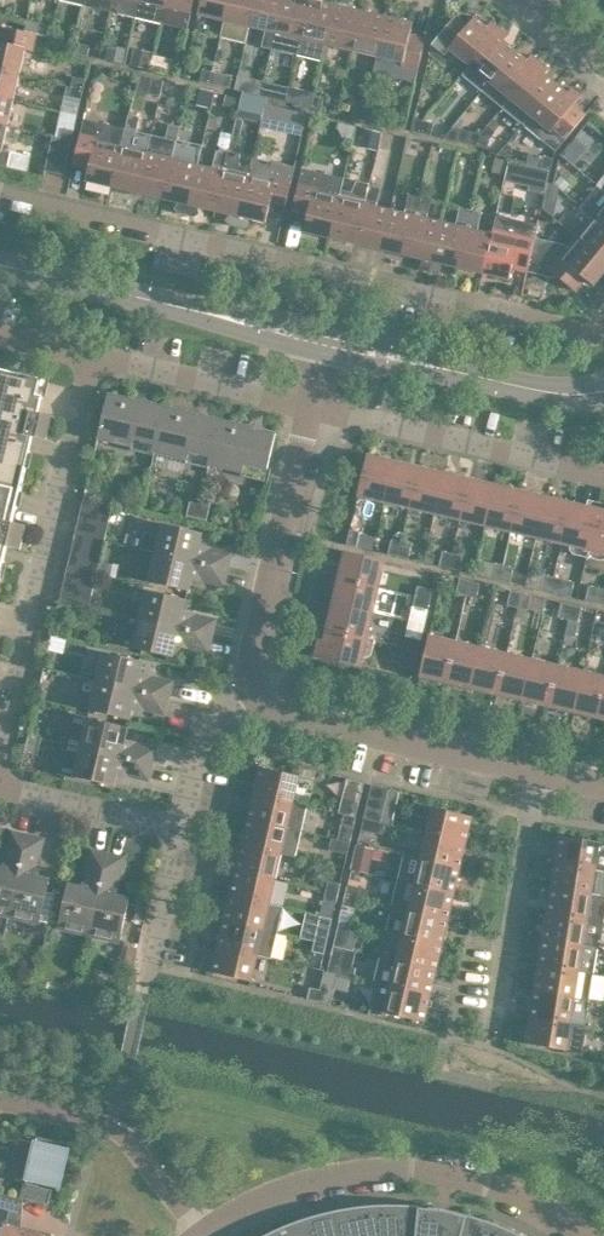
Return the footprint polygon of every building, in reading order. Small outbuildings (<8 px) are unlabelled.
[(109,9),(111,0),(84,0),(83,3),(109,9)] [(109,9),(134,15),(137,3),(138,0),(111,0),(109,9)] [(137,3),(134,15),(160,21),(165,0),(138,0),(137,3)] [(160,21),(186,27),(192,0),(165,0),(160,21)] [(223,18),(227,0),(200,0),(197,12),(223,18)] [(248,24),(254,0),(227,0),(223,18),(219,34),(245,40),(248,24)] [(264,27),(260,44),(270,46),(274,30),(281,0),(254,0),(248,24),(264,27)] [(295,52),(308,0),(281,0),(274,30),(270,46),(295,52)] [(324,0),(308,0),(295,52),(321,58),(325,42),(334,2),(324,0)] [(325,42),(350,48),(360,8),(334,2),(325,42)] [(360,8),(350,48),(376,54),(385,14),(360,8)] [(412,20),(385,14),(372,70),(414,80),(424,35),(409,32),(412,20)] [(455,52),(468,62),(498,26),(490,19),(485,24),(473,14),(466,24),(453,14),(430,42),(428,51),(444,65),(455,52)] [(35,32),(49,35),(52,23),(26,17),(23,29),(35,32)] [(18,72),(24,47),(31,48),(35,32),(23,29),(0,24),(0,25),(0,68),(18,72)] [(461,72),(481,88),(514,48),(503,38),(507,33),(498,26),(468,62),(461,72)] [(105,57),(122,61),(125,47),(109,43),(105,57)] [(74,53),(87,56),(89,47),(76,44),(74,53)] [(134,47),(130,63),(146,66),(150,50),(134,47)] [(481,88),(501,105),(539,59),(530,52),(526,57),(514,48),(481,88)] [(539,59),(501,105),(521,121),(555,81),(543,72),(548,66),(539,59)] [(94,62),(91,78),(99,80),(106,74),(105,65),(94,62)] [(199,79),(209,81),(212,69),(202,66),(199,79)] [(12,97),(18,72),(0,68),(0,95),(12,97)] [(212,69),(209,81),(219,83),(221,71),(212,69)] [(138,72),(135,87),(146,90),(150,75),(138,72)] [(72,74),(70,84),(82,87),(85,77),(72,74)] [(255,92),(259,93),(262,80),(244,76),(241,88),(241,89),(255,92)] [(266,94),(284,99),(287,87),(287,86),(262,80),(259,93),(266,94)] [(521,122),(554,149),(566,135),(584,112),(572,102),(580,93),(571,85),(566,90),(555,81),(521,122)] [(80,97),(82,87),(70,84),(68,94),(80,97)] [(200,86),(196,100),(210,104),(214,90),(200,86)] [(313,92),(287,87),(284,99),(310,105),(313,92)] [(237,106),(236,113),(260,119),(261,116),(264,103),(266,94),(259,93),(255,92),(241,89),(240,96),(237,106)] [(225,92),(223,103),(237,106),(240,96),(225,92)] [(323,95),(313,92),(310,105),(320,107),(323,95)] [(12,97),(0,95),(0,121),(6,123),(12,97)] [(351,114),(361,117),(364,104),(354,102),(351,114)] [(260,119),(259,123),(273,126),(275,119),(278,106),(264,103),(261,116),(260,119)] [(374,107),(364,104),(361,117),(371,119),(374,107)] [(410,128),(420,130),(423,118),(413,116),(410,128)] [(85,178),(111,184),(124,128),(83,118),(72,162),(87,166),(85,178)] [(423,118),(420,130),(430,133),(433,120),(423,118)] [(352,137),(355,123),(341,120),(339,128),(343,135),(352,137)] [(0,121),(0,163),(6,164),(10,149),(0,147),(6,123),(0,121)] [(146,151),(136,190),(162,196),(176,138),(179,124),(168,121),(165,136),(150,132),(146,151)] [(58,135),(70,138),(73,128),(60,125),(58,135)] [(124,128),(111,184),(136,190),(146,151),(131,147),(136,129),(125,126),(124,128)] [(378,142),(380,131),(364,127),(361,138),(378,142)] [(215,144),(226,147),(230,132),(218,129),(215,144)] [(467,141),(476,144),(479,131),(469,129),(467,141)] [(489,134),(479,131),(476,144),(486,146),(489,134)] [(44,168),(62,173),(70,138),(58,135),(52,134),(44,168)] [(176,209),(185,211),(197,162),(182,159),(187,141),(176,138),(162,196),(178,200),(176,209)] [(197,204),(213,208),(226,150),(215,147),(211,166),(197,162),(185,211),(195,213),(197,204)] [(226,221),(236,224),(247,174),(233,171),(237,152),(226,150),(213,208),(228,211),(226,221)] [(538,165),(549,168),(551,155),(541,153),(538,165)] [(252,156),(247,174),(236,224),(246,226),(248,216),(265,220),(267,209),(283,212),(294,165),(252,156)] [(492,170),(504,173),(507,159),(495,156),(492,170)] [(533,164),(527,188),(543,192),(544,188),(544,187),(546,179),(549,168),(538,165),(534,164),(533,164)] [(329,235),(340,188),(342,177),(301,167),(291,208),(307,212),(303,229),(329,235)] [(559,174),(553,181),(558,186),(562,189),(568,182),(559,174)] [(329,235),(354,241),(368,183),(368,181),(356,178),(350,191),(340,188),(329,235)] [(553,181),(546,179),(544,187),(544,188),(543,192),(540,205),(552,215),(558,186),(553,181)] [(368,183),(354,241),(380,247),(389,207),(375,204),(379,185),(368,183)] [(389,207),(380,247),(405,253),(419,195),(408,192),(403,211),(389,207)] [(418,266),(429,268),(440,219),(425,216),(430,197),(419,195),(405,253),(421,256),(418,266)] [(595,216),(603,224),(603,205),(602,207),(587,195),(580,204),(595,216)] [(454,222),(440,219),(429,268),(438,270),(440,261),(456,264),(470,207),(458,204),(454,222)] [(470,207),(456,265),(482,270),(491,231),(476,228),(481,209),(470,207)] [(536,222),(495,212),(491,231),(482,270),(508,277),(511,265),(526,269),(533,235),(536,222)] [(595,216),(578,236),(603,257),(603,224),(595,216)] [(578,236),(570,247),(565,243),(533,235),(526,269),(559,276),(574,288),(584,276),(593,283),(603,269),(603,270),(603,257),(578,236)] [(3,543),(19,547),(25,523),(12,520),(29,448),(26,448),(29,434),(45,437),(51,413),(38,410),(46,377),(20,371),(20,372),(0,367),(0,557),(3,543)] [(97,435),(125,442),(135,398),(107,392),(97,435)] [(125,442),(153,448),(163,405),(135,398),(125,442)] [(153,448),(181,455),(191,411),(163,405),(153,448)] [(181,455),(208,461),(218,418),(191,411),(181,455)] [(208,461),(236,468),(246,424),(218,418),(208,461)] [(246,424),(236,468),(265,474),(275,431),(246,424)] [(366,452),(357,493),(383,499),(393,458),(366,452)] [(418,464),(393,458),(383,499),(408,505),(418,464)] [(443,470),(418,464),(408,505),(434,511),(443,470)] [(469,476),(443,470),(434,511),(459,517),(469,476)] [(494,482),(469,476),(459,517),(485,523),(494,482)] [(510,529),(520,488),(494,482),(485,523),(510,529)] [(536,535),(545,494),(520,488),(510,529),(536,535)] [(561,541),(571,500),(545,494),(536,535),(561,541)] [(83,496),(79,514),(108,521),(112,502),(83,496)] [(190,500),(187,513),(196,515),(199,502),(190,500)] [(587,547),(598,506),(571,500),(561,541),(587,547)] [(199,502),(196,515),(204,517),(208,503),(199,502)] [(598,506),(587,547),(583,564),(603,569),(603,508),(598,506)] [(79,514),(75,530),(104,537),(108,521),(79,514)] [(154,549),(227,567),(231,550),(198,542),(201,530),(161,521),(158,534),(144,531),(140,546),(154,549)] [(349,527),(345,542),(356,544),(359,529),(349,527)] [(75,530),(71,547),(100,554),(104,537),(75,530)] [(133,542),(135,533),(126,531),(124,540),(133,542)] [(387,551),(397,554),(400,539),(390,536),(387,551)] [(397,554),(407,556),(411,541),(400,539),(397,554)] [(71,547),(67,563),(96,570),(100,554),(71,547)] [(438,563),(448,566),(451,551),(441,548),(438,563)] [(223,583),(227,567),(154,549),(147,578),(187,587),(190,575),(223,583)] [(344,549),(337,575),(378,585),(384,558),(344,549)] [(424,550),(422,560),(432,562),(434,553),(424,550)] [(448,566),(458,568),(462,553),(451,551),(448,566)] [(114,574),(117,562),(102,558),(99,571),(114,574)] [(489,575),(499,578),(502,563),(492,560),(489,575)] [(67,563),(63,580),(92,587),(96,570),(67,563)] [(499,578),(509,580),(512,565),(502,563),(499,578)] [(540,587),(549,589),(553,574),(543,572),(540,587)] [(549,589),(560,592),(563,577),(553,574),(549,589)] [(337,575),(331,601),(372,610),(378,585),(337,575)] [(455,591),(465,593),(469,578),(459,576),(455,591)] [(560,592),(570,594),(573,579),(563,577),(560,592)] [(465,593),(475,596),(479,581),(469,578),(465,593)] [(63,580),(59,598),(88,605),(91,593),(92,587),(63,580)] [(417,583),(414,593),(429,597),(432,587),(417,583)] [(584,598),(594,600),(598,585),(588,583),(584,598)] [(598,585),(594,600),(603,602),(603,586),(598,585)] [(185,597),(145,588),(138,616),(211,633),(215,617),(182,609),(185,597)] [(506,603),(516,605),(520,590),(510,588),(506,603)] [(520,590),(516,605),(526,607),(530,592),(520,590)] [(91,593),(88,605),(95,606),(97,595),(91,593)] [(412,604),(427,607),(429,597),(414,593),(412,604)] [(557,615),(567,617),(571,602),(560,600),(557,615)] [(331,601),(325,627),(366,636),(372,610),(331,601)] [(571,602),(567,617),(577,619),(581,604),(571,602)] [(211,633),(125,613),(119,642),(172,654),(175,642),(208,650),(211,633)] [(325,627),(323,638),(318,636),(314,653),(319,654),(360,664),(366,636),(325,627)] [(445,680),(455,639),(428,633),(419,673),(445,680)] [(405,634),(403,643),(418,647),(420,638),(405,634)] [(471,686),(480,645),(455,639),(445,680),(471,686)] [(418,647),(403,643),(401,652),(416,656),(418,647)] [(496,692),(506,651),(480,645),(471,686),(496,692)] [(102,650),(95,678),(168,695),(172,679),(139,671),(142,659),(102,650)] [(522,697),(531,657),(506,651),(496,692),(522,697)] [(401,652),(398,662),(413,665),(416,656),(401,652)] [(547,703),(557,663),(531,657),(522,697),(547,703)] [(573,709),(582,669),(557,663),(547,703),(573,709)] [(603,690),(603,674),(582,669),(573,709),(598,715),(603,690)] [(168,695),(95,678),(88,707),(128,716),(131,704),(164,712),(168,695)] [(73,713),(66,741),(152,761),(156,745),(123,737),(126,725),(73,713)] [(152,761),(66,741),(59,770),(113,782),(116,770),(149,778),(152,761)] [(298,773),(259,764),(252,790),(292,800),(298,773)] [(338,811),(355,815),(363,781),(346,777),(344,784),(338,811)] [(370,782),(363,816),(379,820),(387,786),(370,782)] [(252,790),(247,816),(300,828),(306,803),(292,800),(252,790)] [(429,815),(425,831),(465,840),(471,814),(414,801),(412,811),(429,815)] [(337,837),(349,840),(355,816),(342,813),(337,837)] [(247,816),(241,841),(280,850),(294,854),(300,828),(247,816)] [(383,821),(379,820),(363,816),(360,826),(381,831),(383,821)] [(27,831),(10,828),(3,858),(6,859),(4,866),(0,865),(0,912),(7,914),(13,888),(27,831)] [(27,831),(13,888),(7,914),(38,921),(48,877),(32,873),(33,866),(36,866),(43,835),(27,831)] [(425,831),(419,856),(459,865),(465,840),(425,831)] [(359,832),(357,842),(369,845),(371,835),(359,832)] [(603,868),(603,840),(558,833),(554,859),(594,866),(603,868)] [(349,840),(337,837),(335,847),(347,850),(349,840)] [(241,841),(235,867),(274,876),(280,850),(241,841)] [(363,870),(369,845),(357,842),(351,867),(363,870)] [(57,926),(87,933),(107,851),(90,847),(83,877),(86,878),(84,885),(67,881),(57,926)] [(107,851),(87,933),(118,940),(128,896),(112,892),(113,885),(116,885),(123,854),(107,851)] [(419,856),(413,882),(453,891),(459,865),(419,856)] [(550,885),(590,892),(594,866),(554,859),(550,885)] [(274,876),(235,867),(229,892),(268,901),(274,876)] [(327,878),(325,888),(337,891),(340,881),(327,878)] [(397,897),(395,904),(447,916),(453,891),(413,882),(413,883),(397,879),(393,896),(397,897)] [(347,883),(344,893),(357,895),(370,899),(372,889),(347,883)] [(603,920),(603,911),(603,894),(590,892),(550,885),(546,911),(603,920)] [(335,901),(337,891),(325,888),(323,898),(335,901)] [(229,892),(223,918),(276,930),(282,905),(268,901),(229,892)] [(355,905),(357,895),(344,893),(342,903),(355,905)] [(136,903),(133,916),(142,918),(145,905),(136,903)] [(385,929),(401,932),(441,942),(447,916),(395,904),(393,913),(389,912),(385,929)] [(546,911),(542,937),(596,946),(597,937),(600,938),(603,920),(546,911)] [(313,939),(326,942),(331,916),(319,913),(316,929),(313,939)] [(223,918),(217,943),(256,952),(270,956),(276,930),(223,918)] [(401,932),(395,958),(435,967),(441,942),(401,932)] [(335,933),(333,943),(345,946),(347,936),(335,933)] [(542,937),(538,963),(592,971),(596,946),(542,937)] [(323,952),(326,942),(313,939),(311,949),(323,952)] [(256,952),(217,943),(211,969),(250,979),(256,952)] [(343,956),(345,946),(333,943),(330,953),(343,956)] [(382,955),(377,981),(390,983),(429,993),(435,967),(395,958),(382,955)] [(592,971),(538,963),(533,988),(588,997),(592,971)] [(322,988),(319,987),(316,999),(331,1002),(338,973),(326,970),(322,988)] [(390,983),(377,981),(372,1007),(383,1010),(423,1019),(429,993),(390,983)] [(316,999),(319,987),(309,984),(306,997),(316,999)] [(588,997),(533,988),(529,1014),(584,1023),(588,997)] [(584,1023),(529,1014),(525,1041),(563,1047),(563,1050),(581,1052),(586,1023),(584,1023)] [(19,1195),(21,1196),(48,1202),(51,1187),(58,1188),(69,1141),(36,1134),(34,1139),(16,1135),(10,1160),(10,1161),(10,1163),(10,1166),(10,1168),(11,1171),(12,1173),(14,1176),(16,1177),(19,1179),(22,1180),(24,1180),(24,1181),(26,1181),(22,1195),(19,1194),(19,1195)] [(44,1235),(45,1232),(43,1231),(43,1232),(14,1226),(21,1196),(19,1196),(0,1191),(0,1235),(45,1235),(44,1235)] [(418,1205),(390,1203),(376,1204),(378,1235),(415,1235),(418,1205)] [(376,1204),(362,1205),(334,1209),(339,1235),(378,1235),(376,1204)] [(415,1235),(459,1235),(465,1213),(452,1210),(432,1206),(418,1205),(415,1235)] [(334,1209),(306,1217),(313,1235),(339,1235),(334,1209)] [(459,1235),(501,1235),(505,1227),(492,1222),(465,1213),(459,1235)] [(306,1217),(280,1226),(284,1235),(313,1235),(306,1217)] [(280,1226),(261,1235),(284,1235),(280,1226)] [(501,1235),(523,1235),(518,1233),(505,1227),(501,1235)]
